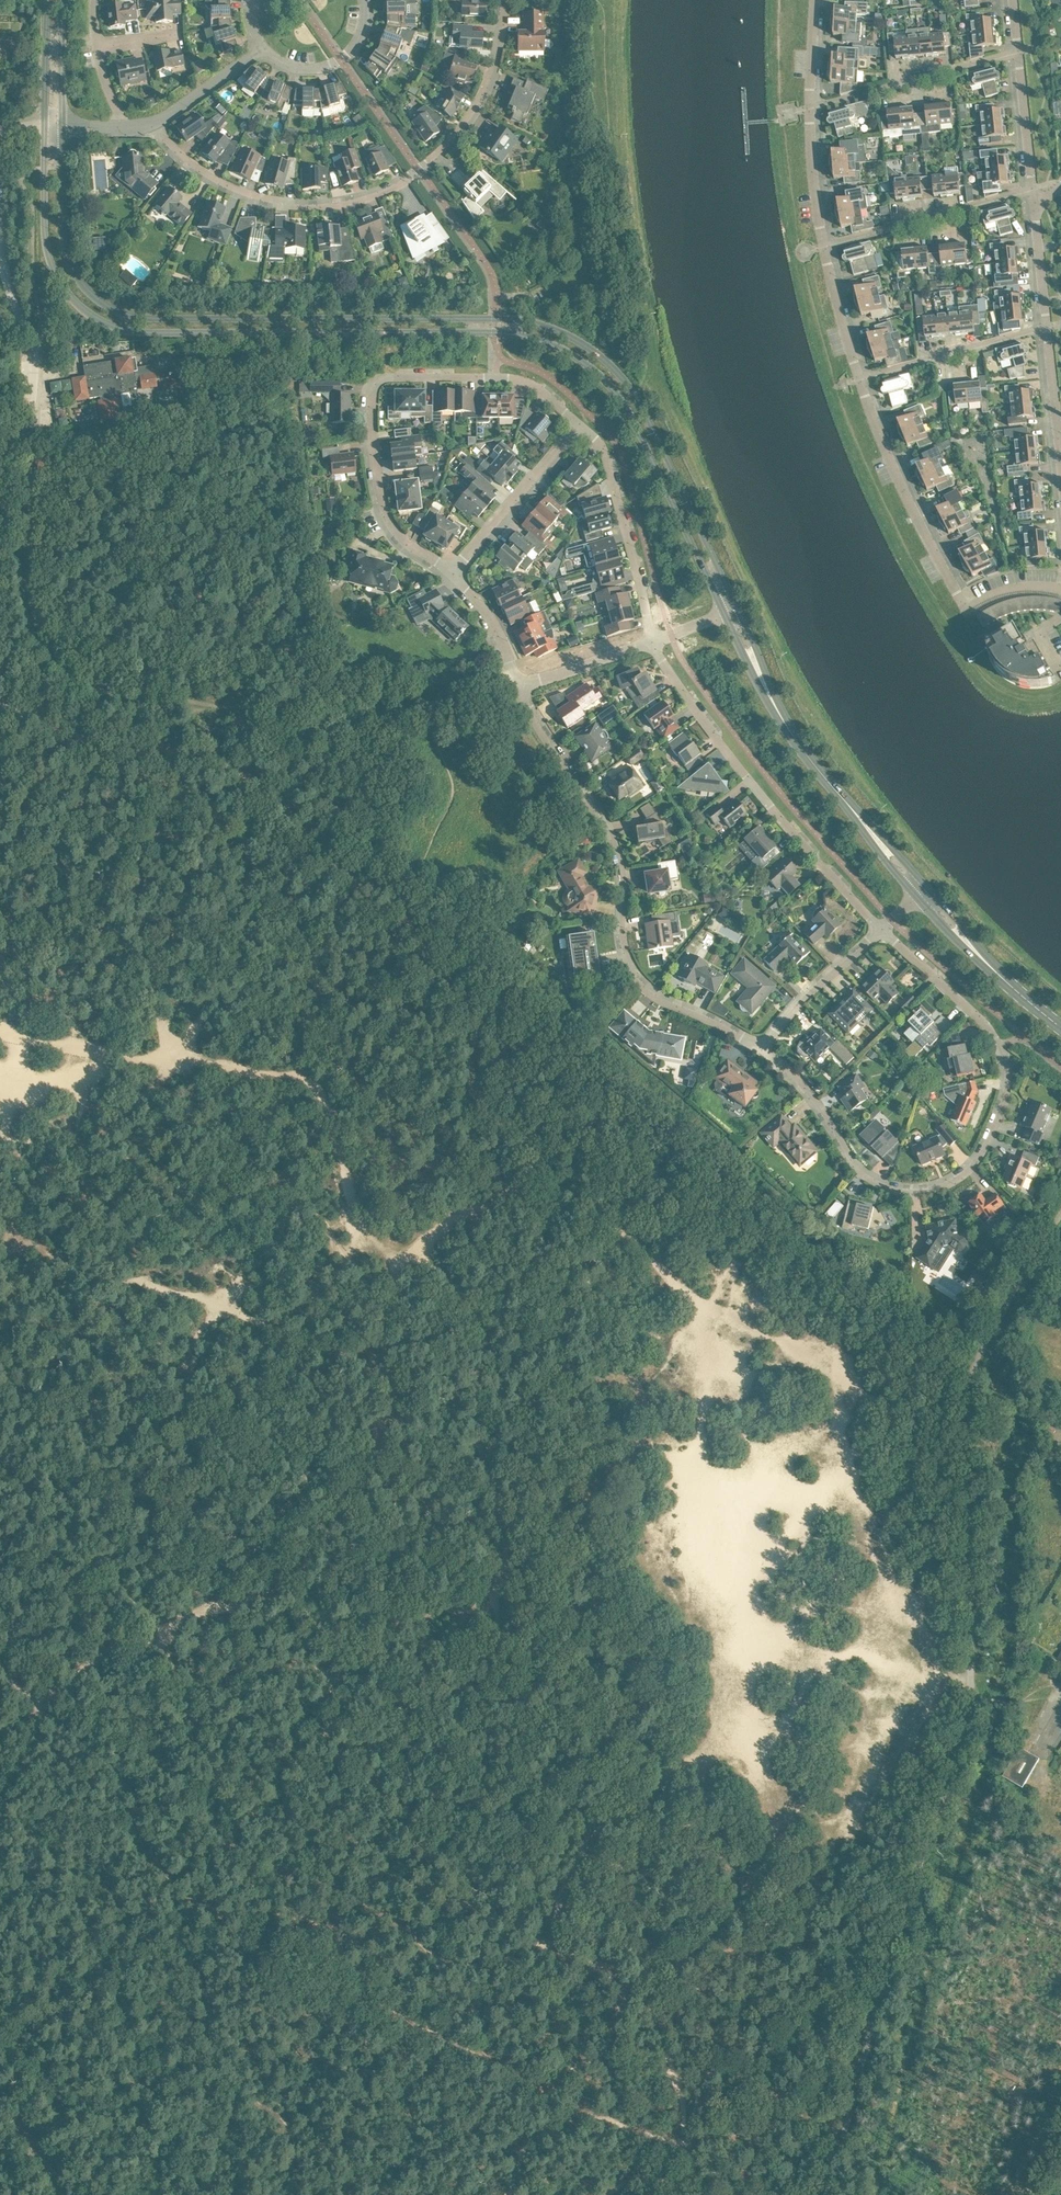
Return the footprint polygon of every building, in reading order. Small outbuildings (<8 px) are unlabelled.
[(155,1),(146,1),(147,13),(145,13),(146,18),(151,18),(151,16),(156,16),(156,23),(173,21),(172,15),(180,14),(179,0),(155,0),(155,1)] [(218,0),(205,0),(206,6),(209,9),(211,9),(211,20),(211,28),(204,29),(230,25),(230,20),(231,20),(230,3),(230,2),(218,0)] [(406,5),(415,5),(415,0),(387,0),(387,5),(386,5),(387,22),(386,23),(406,26),(416,28),(416,15),(406,15),(406,5)] [(462,2),(462,16),(485,17),(486,2),(481,2),(481,0),(453,0),(462,2)] [(856,23),(857,15),(866,15),(866,3),(849,2),(848,9),(835,8),(835,13),(834,13),(833,14),(832,16),(832,18),(831,20),(831,22),(856,23)] [(123,6),(123,4),(108,5),(110,27),(125,25),(125,21),(137,20),(135,4),(123,6)] [(542,33),(542,12),(525,12),(524,33),(518,33),(518,50),(544,50),(544,33),(542,33)] [(972,21),(973,34),(994,32),(993,27),(996,27),(995,19),(981,20),(980,14),(966,15),(967,22),(972,21)] [(861,23),(856,23),(831,22),(831,24),(831,25),(832,27),(832,29),(833,31),(834,31),(834,36),(844,36),(843,43),(853,43),(853,46),(862,47),(867,47),(867,39),(860,39),(861,23)] [(232,30),(230,25),(204,29),(207,37),(209,38),(214,37),(217,46),(220,45),(223,53),(219,55),(220,56),(238,47),(237,46),(232,29),(232,30)] [(482,50),(483,34),(467,33),(467,26),(453,25),(452,37),(450,37),(449,47),(459,48),(482,50)] [(415,32),(406,30),(386,27),(386,28),(380,44),(379,49),(398,59),(396,58),(398,51),(402,40),(411,43),(415,32)] [(933,56),(931,35),(930,28),(918,29),(919,36),(921,56),(927,55),(927,57),(933,56)] [(921,56),(919,36),(918,29),(907,31),(907,32),(907,38),(909,59),(916,58),(915,57),(921,56)] [(909,59),(907,38),(907,32),(888,34),(889,53),(896,52),(896,59),(903,58),(903,59),(909,59)] [(985,56),(983,46),(997,45),(997,37),(994,37),(994,32),(973,34),(968,35),(971,60),(985,56)] [(950,33),(931,35),(933,56),(939,55),(939,54),(946,53),(945,47),(951,46),(950,33)] [(862,58),(862,47),(853,46),(853,50),(840,49),(840,56),(833,55),(832,60),(831,60),(830,62),(830,63),(829,65),(829,67),(829,69),(854,70),(858,70),(859,58),(862,58)] [(395,58),(398,59),(379,49),(376,53),(375,53),(366,67),(365,67),(379,82),(380,81),(377,78),(382,71),(385,74),(392,64),(395,58)] [(172,67),(184,65),(181,51),(169,53),(169,50),(153,53),(157,72),(172,68),(172,67)] [(469,59),(455,55),(455,56),(445,53),(444,58),(443,61),(444,63),(445,66),(447,67),(451,69),(449,77),(457,80),(457,82),(464,84),(465,82),(471,83),(476,68),(467,65),(469,59)] [(128,60),(116,62),(118,71),(117,73),(118,78),(120,80),(121,85),(146,80),(141,60),(129,62),(128,60)] [(427,73),(430,68),(423,64),(421,70),(427,73)] [(252,68),(237,81),(238,81),(244,89),(242,91),(251,98),(254,94),(260,98),(258,102),(258,103),(270,81),(266,79),(266,78),(253,68),(252,67),(252,68)] [(995,81),(998,80),(1000,79),(1001,77),(1001,76),(1000,74),(998,73),(996,73),(996,70),(993,70),(992,67),(967,74),(971,87),(982,84),(986,97),(999,94),(995,81)] [(841,95),(857,91),(858,70),(854,70),(829,69),(829,71),(829,73),(829,74),(830,76),(830,78),(831,78),(831,83),(841,83),(841,95)] [(527,116),(528,113),(530,114),(535,102),(540,104),(542,100),(544,101),(548,90),(527,81),(526,83),(514,78),(508,93),(513,95),(507,109),(512,111),(511,113),(513,113),(511,120),(520,124),(524,115),(527,116)] [(270,81),(258,103),(258,102),(276,109),(275,111),(282,113),(286,104),(288,105),(291,89),(290,89),(275,83),(274,83),(270,81)] [(349,102),(341,84),(340,85),(323,89),(323,90),(319,91),(321,113),(322,113),(322,110),(329,108),(331,115),(343,111),(345,108),(343,100),(347,99),(349,103),(349,102)] [(452,117),(464,96),(451,88),(443,100),(441,98),(436,106),(440,108),(439,108),(444,111),(445,113),(452,117)] [(321,113),(319,91),(314,91),(314,90),(297,90),(296,90),(292,110),(293,110),(293,106),(302,106),(302,110),(302,115),(304,117),(312,117),(313,115),(314,110),(321,110),(321,113)] [(850,120),(865,116),(867,115),(868,113),(868,111),(867,109),(865,108),(866,103),(866,102),(868,102),(868,101),(830,111),(831,115),(829,115),(830,119),(829,119),(828,120),(828,121),(828,122),(828,123),(829,124),(830,125),(831,125),(832,125),(835,124),(839,138),(854,134),(850,120)] [(227,110),(220,103),(216,108),(222,114),(227,110)] [(944,105),(944,103),(938,104),(940,125),(959,123),(958,110),(952,110),(951,104),(944,105)] [(940,125),(938,104),(932,105),(932,106),(925,107),(926,113),(920,114),(922,133),(941,131),(940,125)] [(994,104),(976,106),(976,113),(981,112),(983,125),(1003,123),(1003,118),(1005,117),(1004,110),(995,111),(994,104)] [(426,142),(439,132),(438,132),(435,128),(442,119),(425,106),(417,112),(420,116),(412,122),(426,142)] [(906,107),(900,108),(903,136),(922,133),(920,114),(914,114),(913,108),(906,109),(906,107)] [(888,117),(882,118),(883,131),(889,130),(890,137),(903,136),(900,108),(894,108),(894,110),(887,111),(888,117)] [(251,113),(243,109),(239,115),(247,120),(251,113)] [(196,115),(177,128),(187,141),(195,136),(202,142),(222,117),(219,114),(203,125),(196,115)] [(353,120),(358,127),(366,121),(361,114),(353,120)] [(1004,128),(1003,123),(983,125),(984,138),(979,138),(980,145),(1001,143),(1001,142),(1000,136),(1007,136),(1006,128),(1004,128)] [(501,162),(516,140),(500,129),(491,141),(486,137),(480,146),(487,151),(486,153),(488,154),(489,153),(501,162)] [(202,153),(215,163),(216,161),(227,166),(239,144),(234,141),(229,143),(217,133),(202,153)] [(865,160),(861,147),(864,147),(863,139),(852,139),(853,143),(841,144),(842,150),(832,151),(832,156),(831,156),(831,158),(830,160),(830,161),(830,163),(830,165),(855,163),(865,162),(865,160)] [(387,167),(396,163),(384,146),(379,148),(378,146),(374,148),(373,147),(365,151),(365,157),(366,159),(369,168),(367,169),(371,176),(373,176),(374,177),(378,176),(378,177),(380,177),(383,176),(384,174),(383,173),(389,170),(387,167)] [(260,156),(243,148),(237,163),(236,163),(232,172),(250,180),(255,169),(262,173),(266,159),(260,156)] [(342,154),(332,158),(334,164),(342,187),(358,181),(354,169),(361,167),(355,150),(342,154)] [(143,155),(137,155),(137,153),(135,152),(133,151),(131,151),(129,152),(128,154),(128,156),(122,157),(122,158),(124,157),(124,168),(122,168),(116,176),(124,183),(126,182),(145,198),(144,199),(158,183),(157,183),(156,184),(143,173),(142,156),(143,156),(143,155)] [(986,159),(987,172),(1008,170),(1008,165),(1010,164),(1009,156),(995,158),(994,151),(981,153),(981,160),(986,159)] [(295,185),(297,159),(288,158),(287,163),(273,159),(265,184),(276,187),(277,186),(285,188),(286,184),(295,185)] [(856,171),(855,163),(830,165),(830,167),(830,169),(831,171),(832,172),(833,174),(834,174),(834,178),(848,177),(848,184),(861,183),(860,171),(856,171)] [(326,168),(302,169),(303,190),(320,189),(320,183),(327,183),(326,168)] [(516,201),(516,200),(481,169),(469,180),(472,183),(464,192),(468,196),(463,201),(462,200),(461,200),(477,223),(478,223),(474,218),(482,211),(483,212),(484,212),(476,203),(489,189),(499,199),(505,192),(516,201)] [(910,200),(907,179),(907,176),(900,176),(892,170),(888,175),(890,194),(896,194),(896,200),(903,199),(903,201),(910,200)] [(987,172),(978,173),(979,187),(984,190),(984,194),(985,194),(985,198),(999,194),(999,192),(1002,192),(1001,184),(1012,183),(1011,175),(1009,175),(1008,170),(987,172)] [(964,173),(945,175),(947,196),(954,195),(954,194),(960,193),(960,187),(966,186),(964,173)] [(947,196),(945,175),(926,177),(928,190),(934,190),(934,196),(941,195),(941,197),(947,196)] [(922,191),(928,190),(926,177),(907,179),(910,200),(916,199),(916,198),(922,197),(922,191)] [(182,199),(170,188),(155,205),(168,215),(181,226),(191,214),(178,203),(182,199)] [(868,209),(866,196),(863,196),(862,190),(849,192),(850,198),(837,200),(838,205),(837,205),(836,207),(836,209),(836,211),(836,213),(836,214),(861,210),(868,209)] [(225,208),(208,202),(199,227),(210,231),(208,238),(225,245),(231,228),(219,224),(225,208)] [(1009,218),(1013,217),(1014,216),(1015,215),(1015,213),(1014,212),(1013,211),(1011,211),(1010,207),(1008,208),(1007,204),(981,211),(985,225),(997,222),(1001,236),(1013,232),(1009,218)] [(874,228),(873,221),(867,222),(867,218),(862,219),(861,210),(836,214),(836,216),(837,218),(838,220),(839,221),(840,223),(841,223),(842,227),(855,225),(856,233),(874,228)] [(365,237),(369,247),(372,254),(384,249),(381,243),(394,238),(385,215),(378,218),(376,214),(355,222),(361,239),(365,237)] [(449,240),(431,214),(426,217),(424,215),(414,223),(413,220),(401,226),(413,259),(413,258),(413,257),(429,246),(432,249),(444,243),(449,240)] [(266,225),(255,223),(255,227),(248,226),(247,231),(239,230),(237,234),(250,238),(246,259),(260,261),(266,225)] [(340,240),(339,226),(328,227),(328,224),(317,225),(319,246),(330,245),(332,263),(339,262),(355,260),(351,239),(340,240)] [(269,246),(267,259),(284,259),(284,248),(297,248),(297,255),(304,255),(304,248),(304,228),(286,227),(286,229),(276,229),(275,246),(269,246)] [(875,255),(871,242),(846,248),(847,252),(844,253),(845,256),(844,256),(843,257),(843,258),(843,260),(843,261),(844,262),(845,262),(846,263),(847,263),(850,262),(854,275),(869,271),(869,270),(875,268),(877,266),(874,255),(875,255)] [(959,245),(959,243),(952,244),(955,265),(974,263),(972,250),(966,250),(966,244),(959,245)] [(996,251),(997,263),(1018,261),(1017,256),(1019,256),(1019,248),(1005,249),(1004,243),(990,244),(991,251),(996,251)] [(955,265),(952,244),(946,245),(946,246),(940,247),(940,253),(934,254),(936,267),(938,267),(955,265)] [(936,267),(934,254),(928,254),(928,248),(921,249),(921,247),(914,248),(917,269),(929,268),(930,274),(936,273),(936,272),(936,267)] [(917,269),(914,248),(908,248),(908,250),(902,250),(902,253),(896,254),(896,253),(898,279),(904,278),(906,276),(906,270),(917,269)] [(1018,261),(997,263),(998,276),(994,277),(995,288),(1008,286),(1008,283),(1014,282),(1013,275),(1021,274),(1020,266),(1018,266),(1018,261)] [(880,297),(877,288),(882,287),(879,276),(866,279),(868,285),(855,289),(856,293),(855,294),(855,295),(854,297),(855,299),(855,301),(855,303),(880,297)] [(1001,303),(1002,311),(1023,308),(1022,303),(1024,303),(1023,295),(1010,296),(1009,290),(995,291),(996,304),(1001,303)] [(889,315),(886,304),(882,305),(880,297),(855,303),(856,305),(856,306),(857,308),(858,310),(859,311),(861,311),(862,315),(875,312),(876,318),(889,315)] [(978,299),(978,305),(979,312),(986,311),(985,298),(978,299)] [(980,325),(979,312),(978,305),(959,307),(960,314),(962,335),(968,334),(968,333),(975,332),(974,325),(980,325)] [(1023,313),(1023,308),(1002,311),(994,311),(998,324),(1000,336),(1013,333),(1021,330),(1020,322),(1026,321),(1025,313),(1023,313)] [(962,335),(960,314),(948,315),(950,335),(956,334),(956,335),(962,335)] [(950,335),(948,315),(936,316),(938,337),(945,337),(945,335),(950,335)] [(938,337),(936,316),(917,318),(918,331),(925,331),(925,337),(932,336),(932,338),(938,337)] [(869,340),(868,340),(867,342),(867,344),(868,346),(868,348),(868,350),(892,342),(890,334),(894,333),(891,322),(875,326),(877,333),(867,336),(869,340)] [(903,363),(899,349),(900,349),(899,340),(892,342),(868,350),(869,352),(870,353),(871,355),(872,356),(873,358),(874,357),(876,362),(888,358),(891,366),(903,363)] [(1026,365),(1025,363),(1024,356),(1027,355),(1028,354),(1029,353),(1029,351),(1028,350),(1027,349),(1025,349),(1024,345),(1022,346),(1021,342),(996,349),(999,363),(1011,360),(1013,366),(1013,368),(1008,370),(1010,379),(1025,378),(1024,365),(1026,365)] [(130,359),(83,366),(89,399),(102,397),(102,401),(99,402),(102,421),(120,418),(119,408),(124,408),(121,394),(138,392),(134,372),(132,372),(130,359)] [(155,372),(157,379),(159,378),(160,382),(170,381),(170,377),(169,370),(155,372)] [(139,375),(141,390),(156,387),(154,372),(139,375)] [(883,385),(884,388),(883,389),(882,390),(882,392),(883,394),(884,395),(886,395),(889,394),(893,407),(908,403),(904,390),(913,387),(910,373),(884,381),(885,384),(883,385)] [(969,403),(967,382),(961,383),(961,384),(954,385),(955,392),(949,392),(950,405),(969,403)] [(973,383),(973,382),(967,382),(969,403),(982,402),(983,413),(989,412),(987,393),(987,388),(981,389),(980,382),(973,383)] [(350,412),(350,405),(350,395),(340,395),(340,383),(310,383),(310,392),(331,392),(331,395),(331,404),(327,404),(327,413),(331,413),(331,423),(350,423),(350,412)] [(1010,393),(1012,406),(1033,404),(1032,398),(1034,398),(1033,390),(1019,392),(1019,385),(1005,387),(1006,393),(1010,393)] [(417,389),(410,390),(410,413),(410,417),(424,417),(424,423),(432,423),(432,412),(432,406),(425,406),(425,392),(417,392),(417,389)] [(410,413),(410,390),(403,390),(403,392),(395,392),(395,407),(388,407),(388,420),(401,420),(401,413),(410,413)] [(454,412),(454,390),(447,390),(447,392),(432,392),(432,406),(432,412),(454,412)] [(476,403),(476,398),(476,392),(462,392),(462,390),(454,390),(454,412),(462,412),(462,417),(464,418),(476,418),(476,403)] [(498,418),(498,396),(496,396),(495,394),(490,394),(488,396),(483,396),(483,403),(477,403),(477,398),(476,398),(476,403),(476,418),(476,423),(483,423),(488,423),(489,422),(489,418),(498,418)] [(500,396),(498,396),(498,418),(513,418),(513,419),(522,419),(525,407),(526,402),(525,405),(522,403),(513,403),(513,396),(508,396),(506,394),(501,394),(500,396)] [(1033,409),(1033,404),(1012,406),(1013,419),(1008,419),(1009,426),(1028,424),(1027,417),(1036,417),(1035,409),(1033,409)] [(923,425),(920,417),(924,416),(920,405),(907,410),(910,416),(898,421),(899,425),(898,426),(898,427),(898,429),(899,431),(899,433),(900,435),(923,425)] [(543,417),(542,416),(538,413),(536,416),(525,407),(522,419),(519,428),(525,434),(528,430),(542,442),(548,435),(544,431),(551,424),(547,421),(548,420),(548,418),(546,416),(544,416),(543,417)] [(935,442),(930,431),(926,433),(923,425),(900,435),(900,437),(901,438),(902,440),(904,441),(905,442),(906,442),(908,446),(920,441),(923,447),(935,442)] [(1039,445),(1038,437),(1029,438),(1028,428),(1005,430),(1005,437),(1010,436),(1011,441),(1015,440),(1017,453),(1037,451),(1037,445),(1039,445)] [(395,438),(399,438),(410,436),(410,429),(394,431),(395,438)] [(421,435),(410,436),(399,438),(402,438),(403,444),(391,445),(392,458),(414,456),(422,455),(422,449),(421,435)] [(512,478),(517,472),(516,471),(519,466),(510,458),(514,454),(516,456),(516,455),(501,442),(499,445),(493,452),(499,458),(495,463),(512,478)] [(338,448),(322,450),(323,458),(331,457),(332,463),(325,464),(326,475),(333,475),(347,473),(348,476),(355,475),(353,454),(339,456),(338,448)] [(942,469),(938,461),(942,459),(938,449),(926,454),(928,460),(916,465),(918,470),(917,470),(917,472),(917,474),(918,476),(918,478),(919,479),(942,469)] [(1028,471),(1027,465),(1041,463),(1040,456),(1038,456),(1037,451),(1017,453),(1018,461),(1013,466),(1008,467),(1008,474),(1028,471)] [(416,469),(414,456),(392,458),(394,471),(416,469)] [(502,486),(506,482),(507,483),(512,478),(495,463),(488,457),(475,472),(489,484),(490,485),(491,484),(489,483),(493,478),(502,486)] [(574,486),(575,485),(577,487),(580,487),(583,487),(586,486),(589,484),(587,482),(596,471),(590,466),(588,468),(579,460),(564,477),(574,486)] [(486,508),(495,498),(485,489),(489,484),(475,472),(467,465),(460,473),(473,485),(467,491),(486,508)] [(432,466),(419,468),(420,475),(433,473),(432,466)] [(945,477),(942,469),(919,479),(920,481),(921,483),(922,484),(923,485),(924,487),(926,486),(928,491),(940,485),(942,491),(954,485),(949,475),(945,477)] [(434,480),(433,473),(420,475),(420,482),(434,480)] [(1021,493),(1022,500),(1042,498),(1042,492),(1044,492),(1043,484),(1029,486),(1028,479),(1015,481),(1016,493),(1021,493)] [(395,493),(397,495),(397,498),(419,495),(417,481),(395,483),(396,486),(394,489),(394,491),(395,493)] [(598,484),(577,498),(579,506),(582,506),(586,519),(610,513),(605,498),(602,499),(598,484)] [(478,518),(486,508),(467,491),(455,506),(466,516),(470,511),(478,518)] [(962,511),(959,504),(963,502),(957,491),(946,497),(948,503),(937,509),(939,513),(938,514),(938,516),(938,518),(939,520),(939,521),(940,523),(962,511)] [(421,509),(419,495),(397,498),(397,500),(396,502),(395,505),(396,507),(398,509),(399,512),(421,509)] [(548,496),(547,497),(535,511),(551,526),(558,517),(562,520),(567,514),(548,496)] [(1046,510),(1045,503),(1043,503),(1042,498),(1022,500),(1023,513),(1018,513),(1019,520),(1033,518),(1032,512),(1046,510)] [(433,542),(445,522),(436,516),(439,512),(431,507),(426,516),(418,528),(419,528),(421,525),(428,529),(424,536),(425,537),(426,540),(429,542),(433,541),(433,542)] [(555,529),(551,526),(535,511),(522,526),(529,533),(542,544),(555,529)] [(976,528),(970,517),(966,519),(962,511),(940,523),(941,525),(942,526),(943,528),(945,529),(946,530),(947,530),(949,534),(961,528),(964,534),(966,533),(968,536),(977,531),(976,528)] [(418,528),(426,516),(420,512),(413,524),(418,528)] [(610,513),(586,519),(588,527),(583,529),(586,542),(599,538),(597,532),(611,528),(607,514),(610,513)] [(452,526),(445,522),(433,542),(437,544),(438,547),(442,549),(445,549),(446,549),(454,537),(460,540),(467,528),(454,521),(452,526)] [(1025,534),(1026,547),(1047,544),(1047,539),(1049,539),(1048,531),(1034,533),(1033,526),(1020,528),(1020,534),(1025,534)] [(985,553),(981,546),(985,544),(977,531),(968,536),(969,539),(967,540),(971,546),(959,552),(961,556),(960,557),(961,559),(961,561),(961,562),(962,564),(963,566),(985,553)] [(546,547),(542,544),(529,533),(524,538),(517,532),(514,535),(512,534),(509,537),(510,540),(508,541),(511,543),(527,557),(533,550),(538,555),(546,547)] [(619,560),(615,545),(612,537),(567,550),(565,554),(566,559),(584,554),(585,556),(587,558),(589,559),(591,559),(593,559),(596,566),(619,560)] [(511,543),(506,548),(504,546),(496,556),(501,560),(498,564),(503,568),(509,568),(514,572),(517,568),(520,565),(526,571),(533,562),(527,557),(511,543)] [(1048,550),(1047,544),(1026,547),(1028,559),(1023,560),(1024,567),(1029,567),(1035,567),(1037,567),(1037,559),(1051,557),(1050,549),(1048,550)] [(365,556),(351,552),(347,568),(353,570),(351,580),(362,583),(362,582),(374,585),(374,586),(385,589),(384,590),(390,592),(395,589),(397,583),(394,578),(389,577),(392,567),(364,559),(365,556)] [(1001,572),(993,558),(989,560),(985,553),(963,566),(964,567),(965,569),(966,570),(968,571),(969,573),(970,572),(973,576),(984,569),(988,576),(996,573),(1001,572)] [(625,583),(619,560),(596,566),(598,574),(596,575),(594,577),(593,579),(592,581),(592,583),(571,589),(573,598),(625,583)] [(513,579),(503,584),(492,589),(501,607),(521,597),(520,598),(517,591),(522,589),(517,580),(513,579)] [(605,601),(609,613),(630,607),(626,594),(621,596),(619,588),(595,594),(598,603),(605,601)] [(423,592),(407,600),(412,608),(409,609),(414,619),(426,613),(428,612),(437,620),(435,622),(455,640),(461,634),(461,635),(463,633),(463,632),(467,627),(448,609),(450,607),(445,603),(443,604),(436,591),(425,597),(423,592)] [(1033,610),(1033,596),(1025,597),(1027,610),(1033,610)] [(1047,610),(1048,597),(1040,596),(1040,610),(1047,610)] [(525,605),(521,597),(501,607),(501,608),(502,607),(511,625),(535,614),(530,603),(525,605)] [(1027,610),(1025,597),(1017,598),(1020,611),(1027,610)] [(1053,611),(1056,598),(1048,597),(1047,610),(1053,611)] [(581,616),(576,598),(566,601),(571,618),(581,616)] [(1020,611),(1017,598),(1010,600),(1014,613),(1020,611)] [(1014,613),(1010,600),(1003,602),(1007,615),(1014,613)] [(1007,615),(1003,602),(996,605),(1001,617),(1007,615)] [(1001,617),(996,605),(989,609),(995,620),(1001,617)] [(633,620),(630,607),(609,613),(612,625),(605,627),(607,636),(630,630),(628,621),(633,620)] [(995,620),(989,609),(982,612),(989,624),(995,620)] [(989,624),(982,612),(976,617),(984,628),(989,624)] [(552,629),(546,617),(543,619),(540,613),(521,622),(524,628),(514,632),(520,644),(542,634),(552,629)] [(1034,640),(1026,644),(1024,645),(1014,628),(1013,629),(993,641),(995,645),(988,648),(990,655),(993,661),(996,667),(1001,672),(1006,677),(1012,681),(1018,684),(1025,686),(1031,687),(1038,687),(1045,686),(1052,684),(1048,677),(1051,675),(1035,646),(1037,645),(1034,640)] [(557,649),(553,640),(553,638),(553,635),(553,631),(552,629),(542,634),(520,644),(526,656),(535,651),(538,658),(557,649)] [(656,699),(652,693),(656,691),(649,680),(648,681),(644,675),(639,678),(635,672),(618,678),(622,689),(625,688),(639,710),(656,699)] [(549,698),(558,711),(556,712),(568,728),(584,717),(581,711),(588,706),(586,704),(599,695),(601,698),(601,697),(595,688),(591,691),(586,684),(566,697),(563,693),(549,698)] [(679,728),(673,720),(671,717),(672,716),(667,709),(668,707),(668,706),(667,705),(666,704),(665,703),(663,704),(662,702),(644,715),(654,729),(656,728),(663,739),(679,728)] [(613,706),(597,716),(603,725),(618,715),(613,706)] [(605,741),(608,739),(608,737),(607,735),(606,733),(604,732),(603,731),(599,733),(595,726),(583,733),(586,738),(580,742),(581,744),(572,750),(581,744),(587,754),(579,760),(588,754),(589,756),(596,751),(598,756),(610,748),(605,741)] [(683,734),(668,745),(677,757),(678,756),(685,765),(684,766),(688,772),(703,760),(699,755),(700,754),(692,744),(692,745),(683,734)] [(627,758),(631,765),(643,757),(638,750),(627,758)] [(708,764),(681,785),(677,788),(724,794),(725,794),(728,791),(726,788),(727,783),(721,782),(708,764)] [(609,785),(612,789),(610,790),(614,798),(617,796),(619,800),(633,790),(635,793),(643,787),(641,785),(643,784),(643,781),(641,777),(638,777),(636,778),(629,768),(622,773),(623,776),(609,785)] [(724,820),(729,827),(746,814),(749,818),(749,817),(735,800),(721,811),(717,805),(706,813),(715,824),(720,820),(724,820)] [(673,841),(663,825),(663,823),(662,824),(655,813),(642,822),(645,826),(636,828),(638,842),(658,839),(662,846),(663,847),(673,841)] [(744,839),(758,855),(751,861),(760,871),(780,853),(775,846),(774,847),(758,828),(744,839)] [(765,876),(777,889),(781,886),(789,895),(799,885),(794,879),(793,880),(790,877),(796,872),(784,858),(765,876)] [(566,868),(560,872),(562,876),(567,877),(571,884),(570,889),(570,890),(568,892),(567,893),(565,895),(565,898),(565,900),(566,902),(568,904),(571,905),(569,910),(591,916),(598,890),(591,889),(591,890),(587,889),(587,888),(580,875),(584,873),(578,861),(570,866),(569,869),(566,868)] [(653,873),(645,874),(646,884),(648,883),(649,893),(658,891),(658,893),(659,895),(661,896),(663,895),(665,894),(665,892),(665,890),(668,890),(667,881),(678,879),(675,861),(657,864),(659,873),(654,874),(653,873)] [(770,908),(773,912),(782,905),(778,901),(770,908)] [(727,921),(732,913),(722,907),(718,915),(727,921)] [(814,944),(824,934),(827,937),(841,924),(826,908),(823,910),(820,907),(819,907),(820,908),(818,909),(816,910),(815,912),(814,914),(813,916),(813,918),(813,920),(812,921),(815,924),(804,934),(814,944)] [(645,924),(647,934),(647,940),(649,949),(649,950),(673,946),(673,945),(672,945),(670,936),(672,936),(669,921),(677,920),(676,912),(652,916),(653,923),(645,924)] [(568,936),(574,979),(600,975),(593,933),(568,936)] [(792,933),(787,938),(785,937),(783,937),(782,937),(780,938),(780,940),(780,942),(781,943),(779,945),(780,946),(770,955),(770,954),(764,960),(774,971),(790,957),(797,964),(810,952),(803,944),(799,947),(789,937),(793,933),(792,933)] [(677,976),(682,978),(682,981),(688,984),(690,983),(695,986),(697,981),(703,985),(702,986),(714,993),(724,977),(706,966),(707,965),(689,955),(677,976)] [(746,992),(738,1002),(741,1004),(740,1006),(741,1008),(742,1010),(744,1011),(746,1012),(748,1011),(751,1013),(765,997),(764,996),(768,992),(769,993),(775,987),(744,960),(732,974),(746,985),(747,984),(748,985),(749,992),(748,993),(746,992)] [(894,982),(891,978),(892,976),(891,974),(889,972),(887,971),(885,972),(881,968),(873,976),(875,977),(871,981),(869,980),(862,988),(875,1001),(880,996),(888,1004),(898,994),(890,986),(894,982)] [(849,1033),(859,1023),(857,1021),(865,1012),(868,1015),(873,1009),(865,1002),(863,1004),(854,995),(842,1006),(840,1004),(830,1014),(849,1033)] [(911,995),(900,1005),(906,1012),(917,1001),(911,995)] [(935,1023),(929,1017),(932,1015),(922,1006),(915,1012),(914,1013),(916,1016),(909,1023),(921,1035),(905,1052),(913,1060),(929,1043),(931,1046),(943,1035),(933,1025),(935,1023)] [(637,1022),(626,1013),(624,1011),(609,1027),(623,1039),(631,1047),(632,1047),(654,1066),(656,1056),(658,1056),(681,1060),(685,1038),(662,1034),(654,1032),(653,1031),(651,1029),(648,1028),(646,1027),(643,1027),(637,1022)] [(798,1047),(798,1052),(802,1056),(807,1058),(812,1057),(816,1062),(834,1044),(820,1029),(813,1034),(811,1033),(813,1035),(809,1037),(808,1036),(809,1037),(802,1041),(801,1042),(798,1047)] [(956,1069),(958,1077),(975,1073),(971,1058),(969,1059),(965,1045),(952,1048),(949,1037),(939,1047),(940,1051),(948,1049),(951,1059),(948,1060),(950,1070),(956,1069)] [(756,1082),(745,1074),(727,1061),(714,1078),(721,1083),(723,1080),(733,1088),(729,1095),(745,1107),(752,1097),(754,1098),(755,1098),(757,1097),(758,1096),(758,1094),(758,1092),(757,1091),(753,1088),(756,1082)] [(857,1075),(842,1084),(839,1087),(846,1097),(842,1100),(850,1111),(867,1100),(860,1090),(865,1087),(857,1075)] [(957,1106),(951,1120),(966,1126),(976,1102),(974,1101),(977,1094),(974,1093),(974,1089),(977,1089),(975,1081),(944,1089),(946,1096),(957,1106)] [(1023,1138),(1035,1144),(1039,1145),(1044,1134),(1042,1133),(1046,1123),(1050,1122),(1051,1118),(1050,1115),(1052,1110),(1033,1102),(1023,1126),(1027,1128),(1023,1138)] [(807,1141),(804,1138),(804,1136),(796,1127),(793,1130),(782,1117),(763,1133),(774,1146),(780,1141),(800,1164),(803,1161),(805,1162),(813,1156),(813,1153),(816,1150),(808,1141),(807,1141)] [(876,1120),(861,1135),(869,1143),(867,1145),(871,1150),(873,1148),(883,1158),(886,1155),(896,1164),(902,1146),(876,1120)] [(938,1137),(915,1147),(922,1165),(946,1155),(943,1148),(948,1143),(951,1146),(958,1140),(945,1125),(938,1131),(941,1134),(938,1137)] [(1003,1180),(1008,1182),(1009,1185),(1015,1187),(1017,1186),(1022,1188),(1032,1164),(1036,1166),(1040,1157),(1024,1151),(1021,1159),(1011,1155),(1007,1165),(1009,1166),(1003,1180)] [(986,1200),(981,1194),(969,1203),(984,1225),(996,1216),(999,1219),(1009,1212),(996,1193),(986,1200)] [(850,1201),(849,1201),(843,1228),(854,1230),(856,1224),(875,1229),(887,1222),(888,1224),(889,1224),(882,1212),(879,1214),(877,1209),(858,1204),(858,1206),(849,1204),(850,1201)] [(831,1219),(836,1212),(832,1208),(826,1215),(831,1219)] [(930,1239),(918,1258),(930,1266),(942,1247),(950,1245),(958,1250),(964,1249),(967,1244),(966,1238),(958,1233),(955,1221),(928,1227),(930,1239)] [(1025,1638),(1032,1642),(1038,1631),(1031,1627),(1025,1638)] [(1020,1747),(1020,1748),(1015,1745),(1009,1756),(1013,1759),(1003,1776),(1023,1788),(1040,1759),(1020,1747)]
